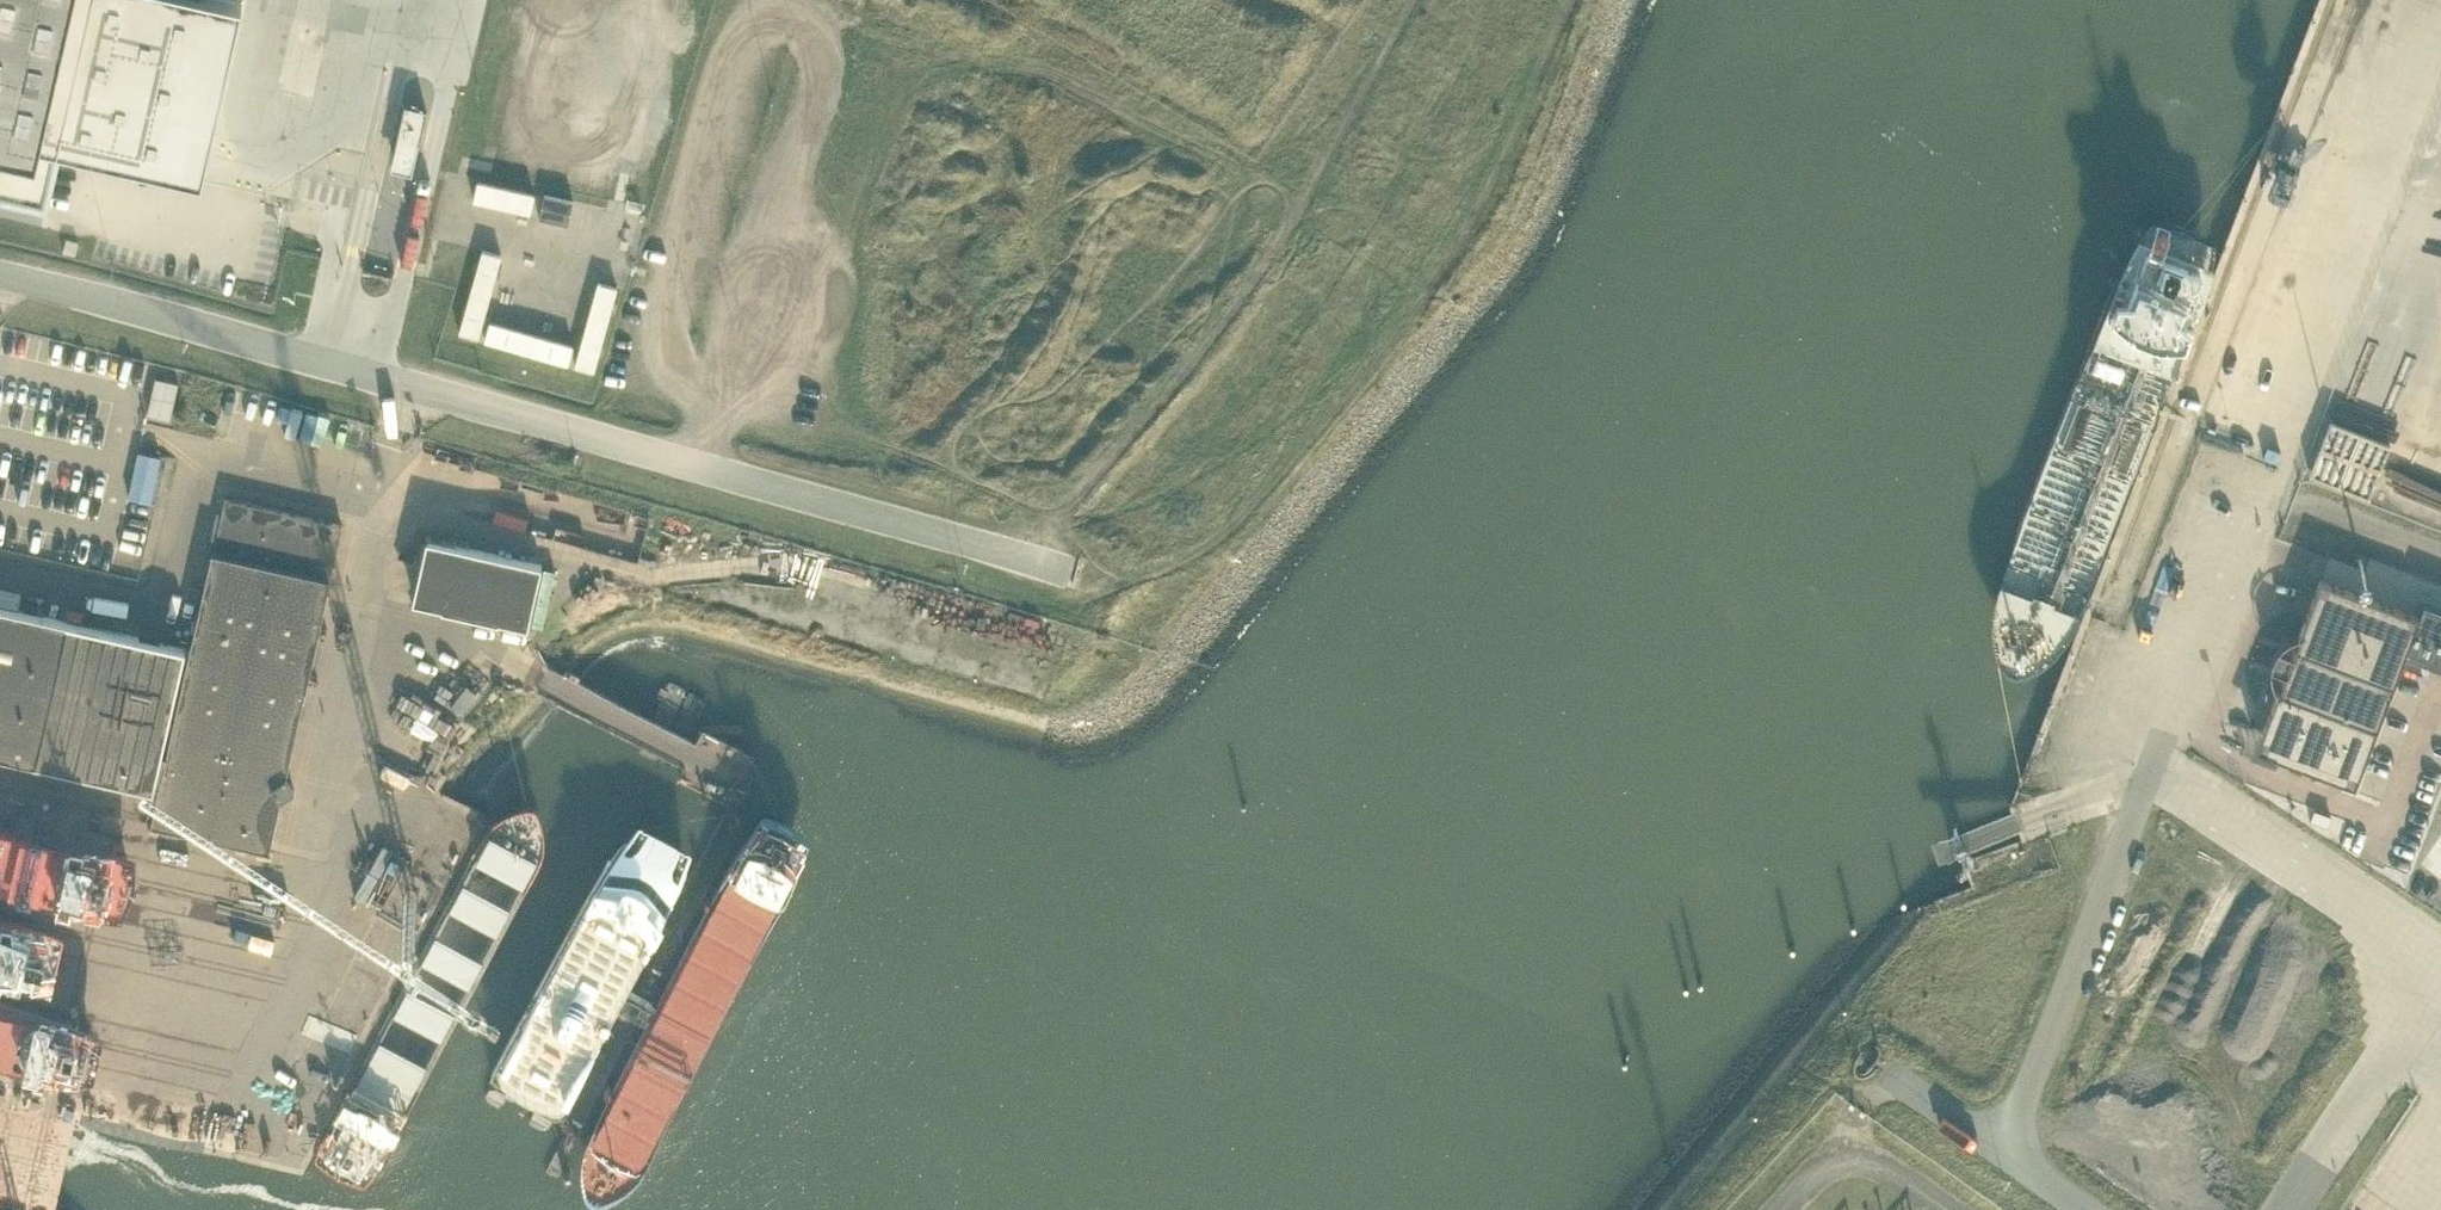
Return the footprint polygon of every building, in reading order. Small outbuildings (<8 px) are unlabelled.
[(44,201),(58,142),(201,175),(241,2),(235,0),(0,0),(0,190),(44,201)] [(2413,56),(2433,15),(2411,5),(2392,46),(2413,56)] [(404,100),(389,163),(410,167),(424,104),(404,100)] [(525,313),(553,320),(571,249),(543,242),(525,313)] [(602,369),(622,280),(603,276),(600,292),(570,285),(563,316),(591,322),(582,364),(602,369)] [(492,343),(576,357),(580,334),(496,321),(492,343)] [(155,379),(146,421),(164,425),(173,383),(155,379)] [(275,398),(271,426),(297,430),(301,402),(275,398)] [(145,446),(136,493),(159,498),(169,450),(145,446)] [(154,790),(154,788),(160,790),(152,824),(269,850),(342,525),(225,499),(191,649),(0,606),(0,755),(154,790)] [(414,601),(528,627),(542,565),(428,539),(414,601)] [(2271,755),(2353,786),(2403,655),(2440,669),(2440,611),(2422,603),(2416,617),(2318,580),(2288,661),(2287,660),(2287,659),(2286,657),(2285,656),(2283,655),(2281,655),(2280,655),(2278,655),(2277,656),(2276,656),(2275,657),(2274,658),(2274,660),(2273,662),(2273,663),(2274,665),(2274,666),(2275,667),(2276,668),(2278,669),(2280,670),(2282,670),(2283,669),(2284,669),(2285,668),(2260,733),(2264,734),(2263,738),(2268,750),(2272,751),(2271,755)] [(434,784),(459,671),(432,665),(407,778),(434,784)] [(152,920),(0,894),(0,955),(142,979),(152,920)]
